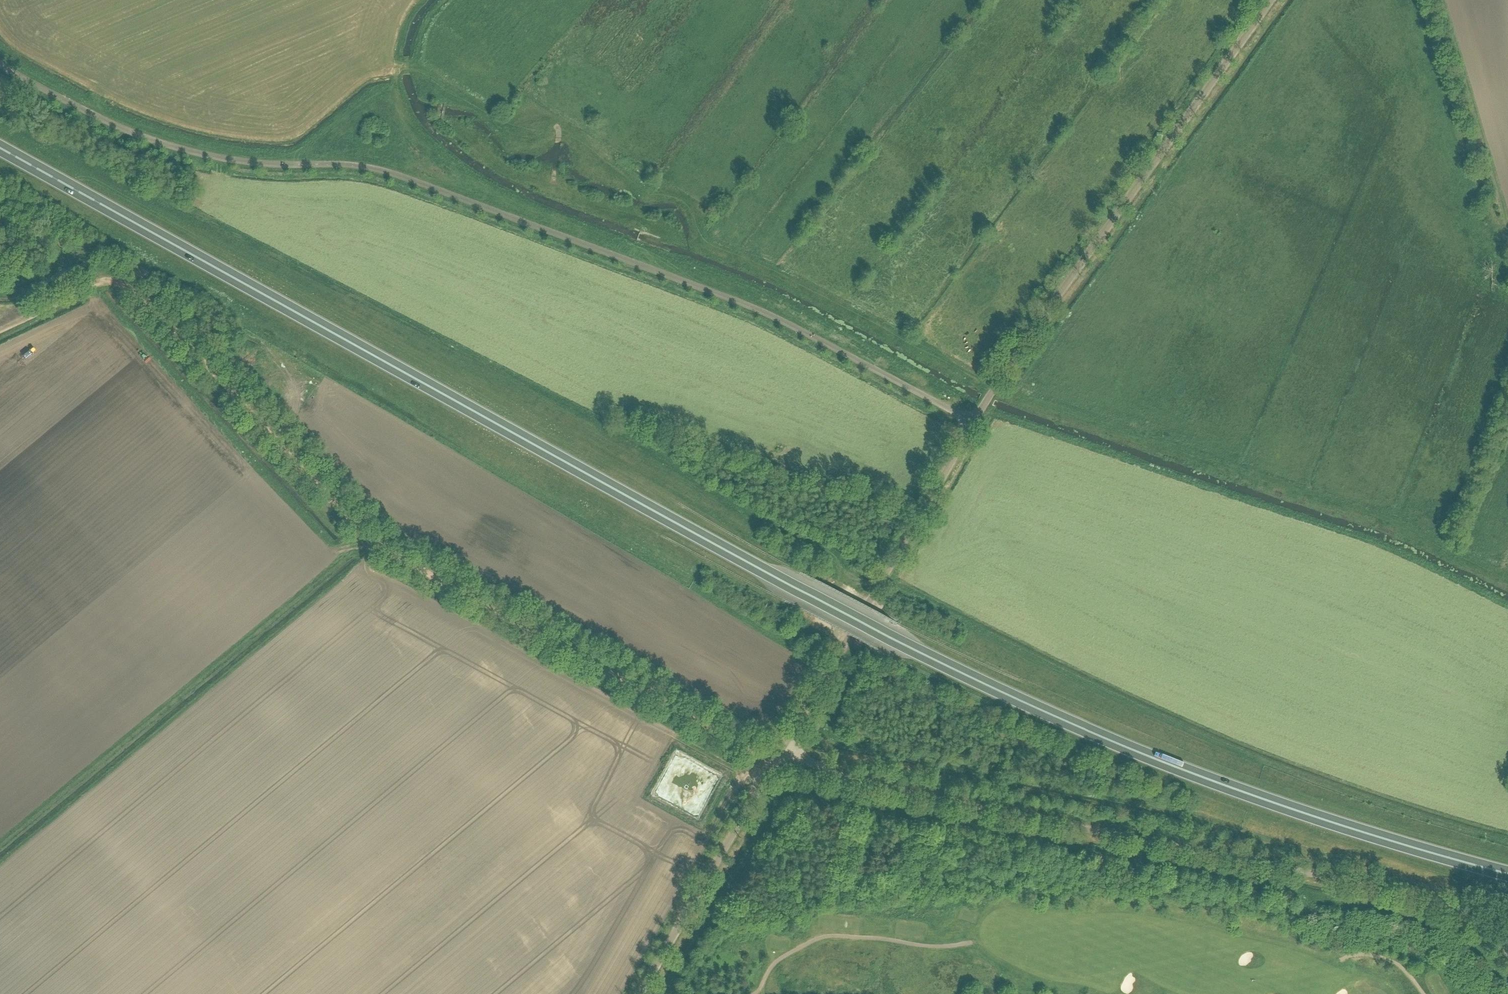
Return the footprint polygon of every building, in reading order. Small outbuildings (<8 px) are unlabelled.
[(874,636),(876,631),(866,626),(864,632),(874,636)] [(694,812),(702,814),(716,790),(716,791),(721,782),(722,778),(708,770),(703,769),(690,792),(691,789),(687,787),(679,785),(681,781),(676,780),(673,791),(678,792),(677,796),(685,798),(683,808),(690,810),(694,812)] [(727,814),(733,803),(726,799),(720,810),(727,814)]
